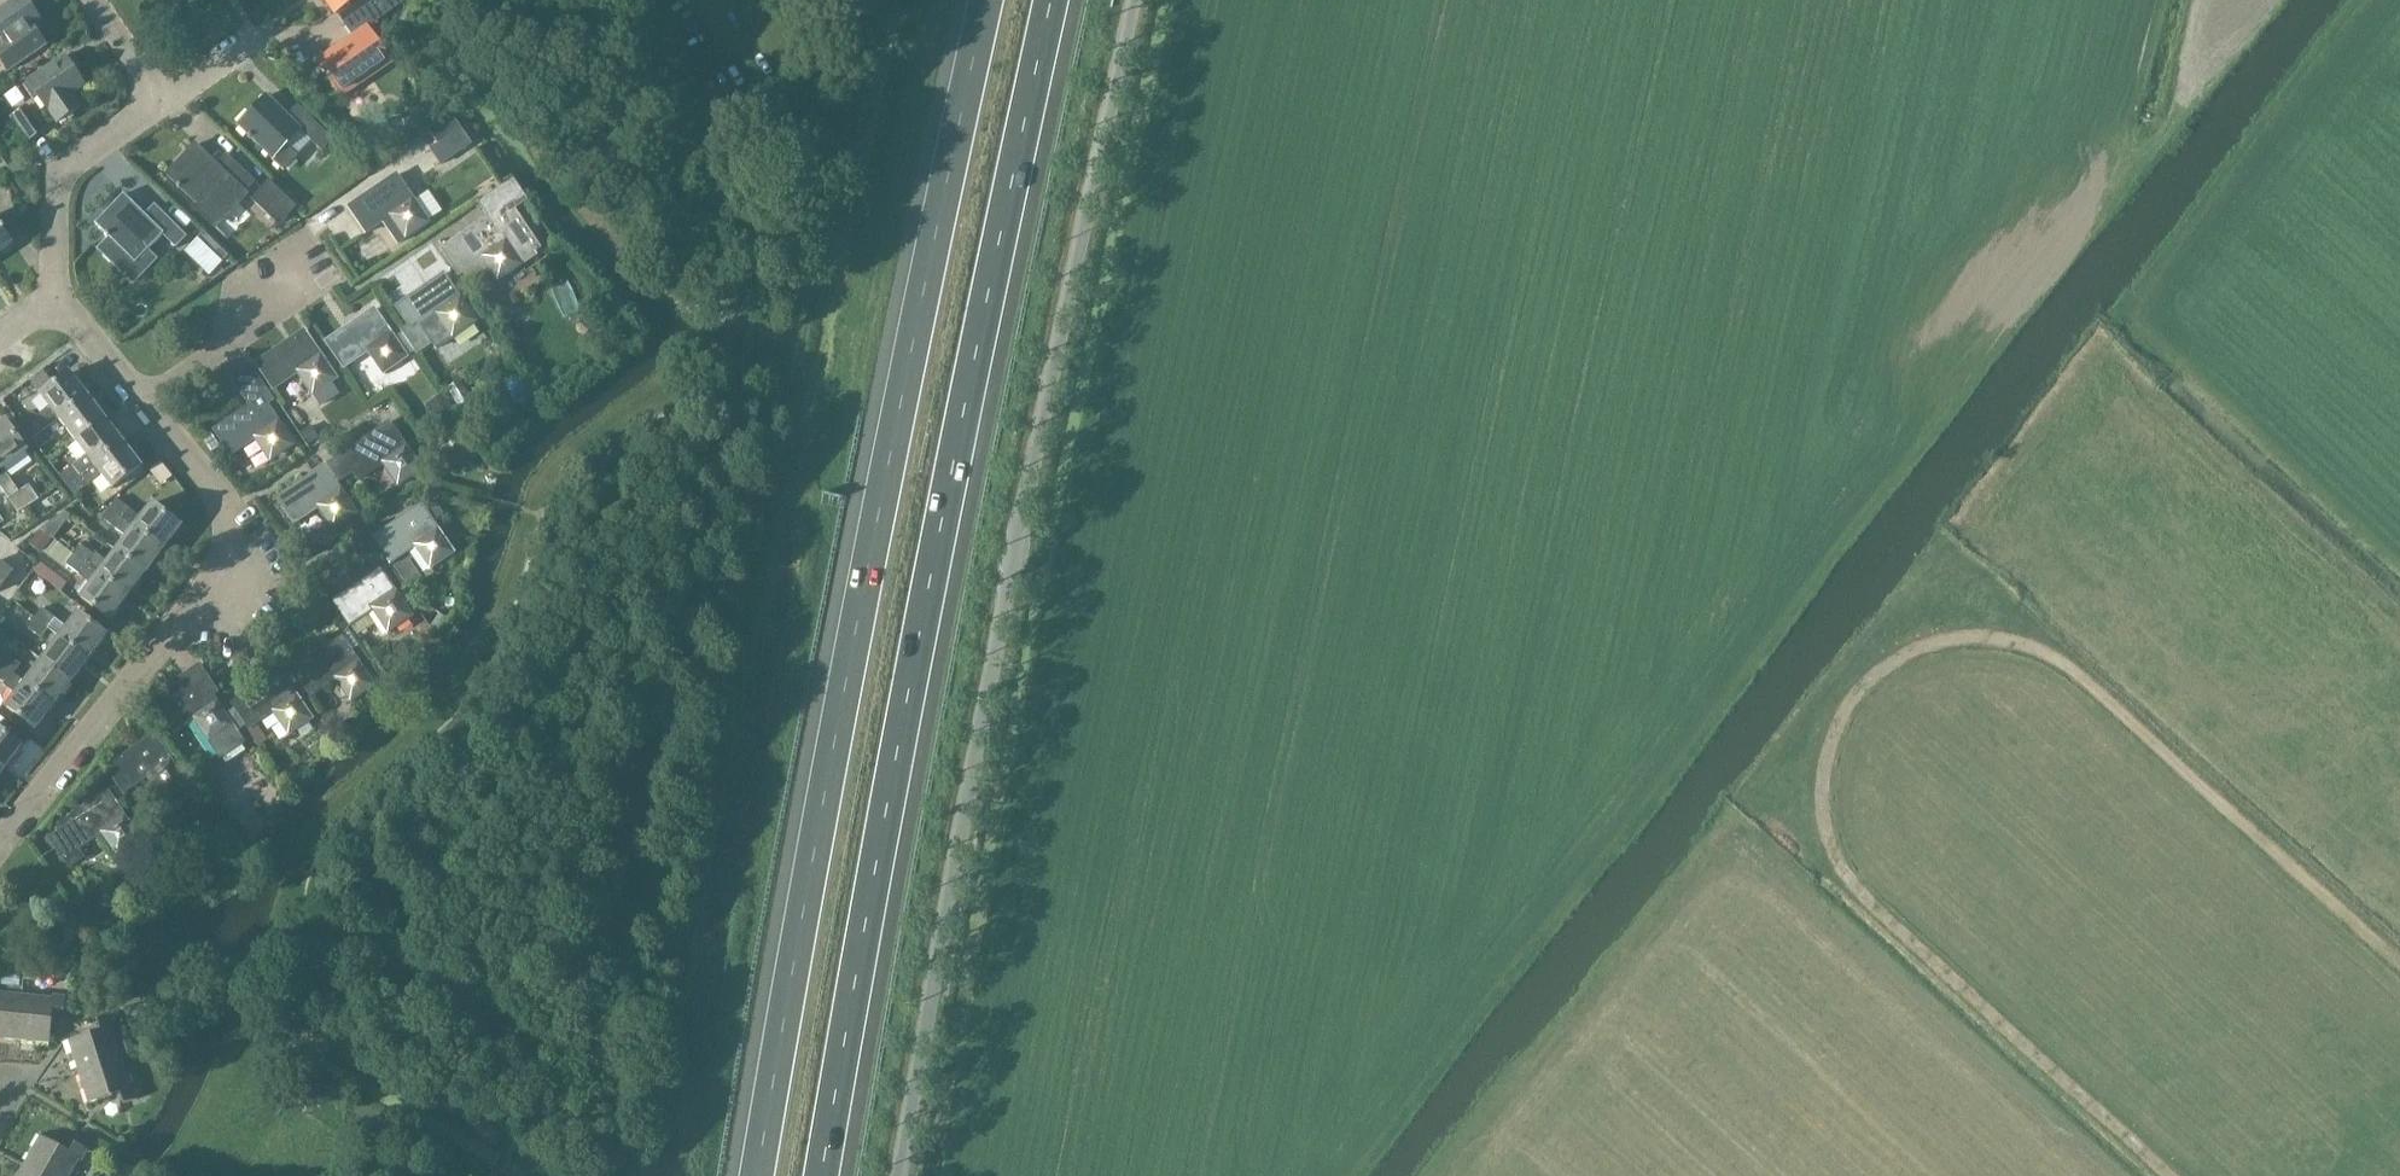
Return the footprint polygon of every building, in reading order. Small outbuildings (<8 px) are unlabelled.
[(7,71),(45,45),(33,27),(41,21),(26,0),(12,0),(0,8),(0,60),(7,71)] [(333,14),(334,14),(342,26),(378,1),(387,14),(407,0),(406,0),(323,0),(333,14)] [(366,29),(387,14),(378,1),(342,26),(351,38),(315,63),(339,98),(390,63),(366,29)] [(81,106),(72,93),(85,84),(65,55),(28,81),(48,110),(58,122),(81,106)] [(303,115),(294,124),(264,95),(236,124),(281,170),(297,158),(282,145),(298,129),(319,150),(329,140),(303,115)] [(30,139),(44,129),(27,106),(13,115),(30,139)] [(462,130),(452,116),(430,130),(439,145),(462,130)] [(462,132),(432,151),(443,167),(473,147),(462,132)] [(378,154),(387,167),(411,151),(402,138),(378,154)] [(194,144),(165,174),(199,207),(196,210),(212,226),(244,193),(253,182),(232,162),(223,172),(194,144)] [(397,243),(404,239),(428,223),(396,175),(347,207),(364,233),(389,217),(394,225),(387,230),(397,243)] [(514,182),(479,205),(489,220),(442,252),(459,278),(463,275),(471,286),(491,273),(498,284),(537,259),(535,256),(542,252),(518,216),(511,220),(506,212),(525,199),(514,182)] [(294,208),(268,183),(251,200),(277,225),(294,208)] [(93,223),(107,236),(95,249),(114,267),(126,255),(144,272),(157,259),(147,249),(162,234),(175,247),(186,236),(153,205),(144,215),(122,193),(93,223)] [(12,244),(0,227),(0,252),(12,244)] [(204,232),(197,239),(222,264),(229,257),(204,232)] [(444,275),(396,307),(410,327),(401,333),(414,351),(416,355),(434,343),(423,327),(438,317),(453,339),(477,323),(444,275)] [(373,310),(325,342),(343,369),(366,353),(381,375),(405,358),(405,357),(414,351),(401,333),(392,339),(373,310)] [(312,397),(313,396),(320,407),(339,394),(332,384),(336,380),(304,332),(255,364),(273,391),(297,375),(312,397)] [(273,403),(250,370),(232,382),(249,408),(214,432),(231,458),(254,442),(269,464),(294,448),(267,407),(273,403)] [(41,397),(48,407),(37,417),(33,412),(19,423),(32,440),(46,429),(58,420),(87,399),(70,375),(41,397)] [(441,397),(430,405),(436,414),(447,407),(441,397)] [(105,422),(87,399),(58,420),(76,444),(105,422)] [(448,413),(436,421),(444,433),(456,424),(448,413)] [(105,422),(76,444),(86,456),(59,476),(66,486),(122,444),(116,436),(120,433),(120,430),(113,420),(109,419),(105,422)] [(3,470),(27,453),(6,423),(0,427),(0,466),(3,470)] [(341,457),(333,462),(344,480),(353,474),(359,483),(383,467),(398,489),(422,474),(389,424),(341,456),(341,457)] [(311,426),(301,433),(309,444),(318,438),(311,426)] [(54,439),(46,429),(32,440),(40,450),(54,439)] [(141,469),(122,444),(66,486),(74,496),(101,476),(112,491),(141,469)] [(459,479),(462,463),(444,459),(441,476),(459,479)] [(333,462),(332,462),(324,468),(276,500),(294,526),(318,510),(334,532),(357,517),(336,485),(344,479),(333,462)] [(19,513),(28,506),(19,493),(3,470),(0,466),(0,487),(19,513)] [(29,485),(19,493),(28,506),(38,499),(29,485)] [(117,498),(108,510),(161,550),(179,527),(150,504),(141,517),(117,498)] [(454,555),(431,521),(440,515),(433,505),(424,511),(421,506),(373,539),(391,565),(414,549),(429,571),(454,555)] [(161,550),(108,510),(101,518),(125,537),(114,552),(143,574),(161,550)] [(41,529),(42,530),(52,538),(70,516),(65,511),(41,529)] [(42,530),(32,541),(43,550),(52,538),(42,530)] [(80,545),(72,557),(125,597),(143,574),(114,552),(106,562),(94,553),(93,555),(80,545)] [(125,597),(72,557),(66,564),(79,574),(78,575),(89,584),(78,599),(107,621),(125,597)] [(11,574),(0,566),(0,589),(11,574)] [(348,629),(353,626),(359,635),(374,625),(368,615),(373,612),(387,635),(411,619),(379,570),(331,603),(348,629)] [(57,638),(86,660),(104,637),(74,614),(65,626),(41,608),(33,619),(47,630),(57,638)] [(47,630),(33,619),(27,627),(40,638),(47,630)] [(69,683),(86,660),(57,638),(39,661),(69,683)] [(349,704),(374,687),(341,639),(293,672),(311,698),(335,682),(349,704)] [(11,676),(13,673),(20,664),(6,654),(0,663),(0,667),(11,676)] [(39,661),(23,682),(22,684),(51,706),(69,683),(39,661)] [(183,690),(152,711),(169,737),(194,720),(209,743),(220,759),(244,744),(236,733),(245,727),(234,710),(225,716),(212,697),(217,693),(199,666),(182,677),(192,692),(186,696),(183,690)] [(0,667),(0,680),(5,683),(3,686),(14,694),(4,707),(33,729),(51,706),(22,684),(23,682),(13,673),(11,676),(0,667)] [(280,673),(232,705),(250,730),(249,731),(259,746),(268,739),(258,724),(273,714),(288,736),(312,721),(291,690),(298,685),(290,672),(283,677),(280,673)] [(2,771),(21,746),(0,730),(0,770),(2,771)] [(162,800),(186,784),(154,736),(105,768),(122,794),(147,778),(162,800)] [(118,870),(146,852),(107,793),(60,824),(63,828),(48,838),(68,868),(83,859),(77,851),(101,835),(115,856),(110,859),(118,870)] [(173,896),(171,902),(175,908),(185,902),(179,893),(173,896)] [(17,1040),(20,996),(0,993),(0,1038),(17,1040)] [(53,999),(20,996),(17,1040),(49,1043),(52,1018),(46,1018),(47,1010),(64,1012),(65,997),(53,996),(53,999)] [(69,1040),(79,1072),(121,1057),(111,1028),(114,1027),(110,1015),(96,1020),(101,1036),(94,1038),(92,1033),(69,1040)] [(130,1088),(121,1057),(79,1072),(89,1103),(112,1096),(111,1090),(118,1088),(123,1104),(137,1099),(133,1088),(130,1088)] [(43,1175),(69,1175),(79,1159),(81,1161),(87,1150),(75,1143),(66,1157),(60,1154),(62,1149),(41,1136),(25,1165),(43,1175)] [(25,1165),(18,1175),(43,1175),(25,1165)]
